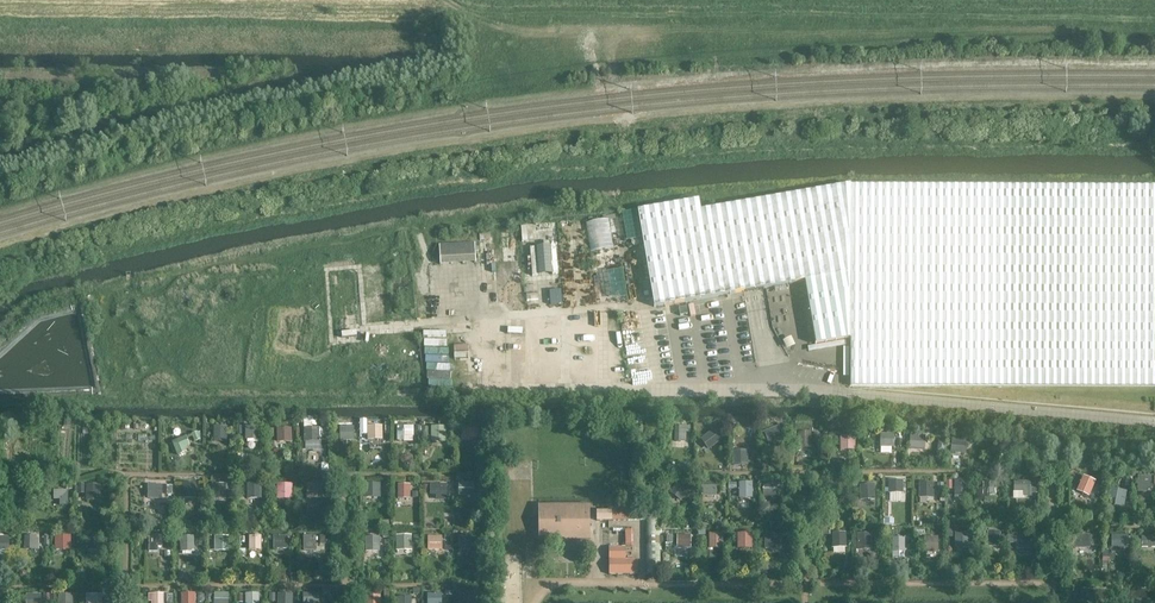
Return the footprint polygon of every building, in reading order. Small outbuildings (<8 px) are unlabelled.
[(851,185),(701,211),(699,200),(638,211),(638,213),(654,307),(805,281),(815,344),(851,338),(850,386),(1154,387),(1154,186),(851,185)] [(476,262),(475,243),(439,245),(440,264),(476,262)] [(415,441),(416,425),(398,424),(397,440),(415,441)] [(214,425),(214,441),(228,441),(229,425),(214,425)] [(724,425),(709,425),(709,439),(724,439),(724,425)] [(787,425),(773,425),(773,440),(787,440),(787,425)] [(264,426),(249,426),(249,441),(264,441),(264,426)] [(324,426),(310,426),(310,441),(324,441),(324,426)] [(386,426),(372,426),(372,441),(386,441),(386,426)] [(451,426),(436,426),(436,441),(451,441),(451,426)] [(895,431),(881,431),(881,446),(895,446),(895,431)] [(819,433),(804,433),(804,448),(819,448),(819,433)] [(911,447),(926,448),(927,435),(912,434),(911,447)] [(842,448),(856,448),(857,436),(843,435),(842,448)] [(195,438),(181,438),(181,453),(195,453),(195,438)] [(971,438),(956,438),(956,453),(971,453),(971,438)] [(749,449),(738,450),(739,464),(749,464),(749,449)] [(1099,478),(1084,478),(1084,493),(1099,493),(1099,478)] [(1145,478),(1145,493),(1154,493),(1154,478),(1145,478)] [(890,479),(891,500),(904,500),(903,479),(890,479)] [(956,494),(968,494),(968,479),(956,479),(956,494)] [(1016,480),(1015,496),(1027,497),(1027,486),(1022,486),(1022,483),(1032,483),(1032,480),(1016,480)] [(184,494),(197,493),(197,481),(183,481),(184,494)] [(679,481),(670,493),(682,502),(691,490),(679,481)] [(262,497),(263,483),(249,482),(248,496),(262,497)] [(324,496),(323,482),(309,483),(310,496),(324,496)] [(430,483),(430,496),(448,496),(448,483),(430,483)] [(880,483),(866,483),(866,498),(880,498),(880,483)] [(938,483),(924,483),(924,498),(938,498),(938,483)] [(1000,483),(985,483),(985,498),(1000,498),(1000,483)] [(756,484),(742,484),(742,499),(756,499),(756,484)] [(296,485),(281,485),(281,500),(296,500),(296,485)] [(418,485),(403,485),(403,500),(418,500),(418,485)] [(481,485),(467,485),(467,500),(481,500),(481,485)] [(166,486),(152,486),(152,501),(166,501),(166,486)] [(232,486),(217,486),(217,501),(232,501),(232,486)] [(105,487),(90,487),(90,501),(105,501),(105,487)] [(55,490),(55,504),(69,504),(69,489),(55,490)] [(591,540),(590,504),(539,505),(540,541),(591,540)] [(612,520),(612,511),(597,511),(597,520),(612,520)] [(634,528),(626,528),(627,545),(634,545),(634,528)] [(850,530),(835,530),(835,545),(850,545),(850,530)] [(725,531),(711,532),(711,546),(725,546),(725,531)] [(785,531),(771,531),(771,546),(785,546),(785,531)] [(912,531),(897,531),(897,545),(912,545),(912,531)] [(973,531),(958,531),(958,546),(973,546),(973,531)] [(1036,531),(1022,531),(1022,545),(1036,545),(1036,531)] [(753,547),(753,532),(738,533),(739,547),(753,547)] [(398,553),(412,553),(412,535),(399,534),(398,553)] [(693,555),(693,534),(678,534),(677,555),(693,555)] [(1114,547),(1128,547),(1128,534),(1113,535),(1114,547)] [(11,535),(0,535),(0,549),(11,549),(11,535)] [(72,547),(72,535),(57,535),(57,548),(72,547)] [(104,535),(90,535),(90,550),(104,550),(104,535)] [(151,549),(161,549),(161,535),(151,535),(151,549)] [(198,535),(183,535),(183,550),(198,550),(198,535)] [(216,550),(232,550),(231,535),(216,535),(216,550)] [(322,535),(307,535),(307,549),(322,550),(322,535)] [(385,535),(370,535),(370,550),(385,550),(385,535)] [(447,535),(433,535),(433,550),(447,550),(447,535)] [(48,536),(33,536),(33,551),(48,551),(48,536)] [(268,536),(254,536),(254,550),(268,550),(268,536)] [(940,550),(940,536),(929,536),(929,550),(940,550)] [(1092,538),(1077,538),(1077,552),(1092,552),(1092,538)] [(635,574),(635,560),(612,560),(607,560),(607,574),(635,574)] [(182,602),(196,602),(197,592),(182,591),(182,602)] [(321,591),(304,592),(305,602),(321,602),(321,591)] [(60,593),(61,602),(74,602),(74,592),(60,593)] [(246,602),(260,602),(260,592),(246,592),(246,602)] [(443,593),(429,593),(429,602),(443,602),(443,593)]
